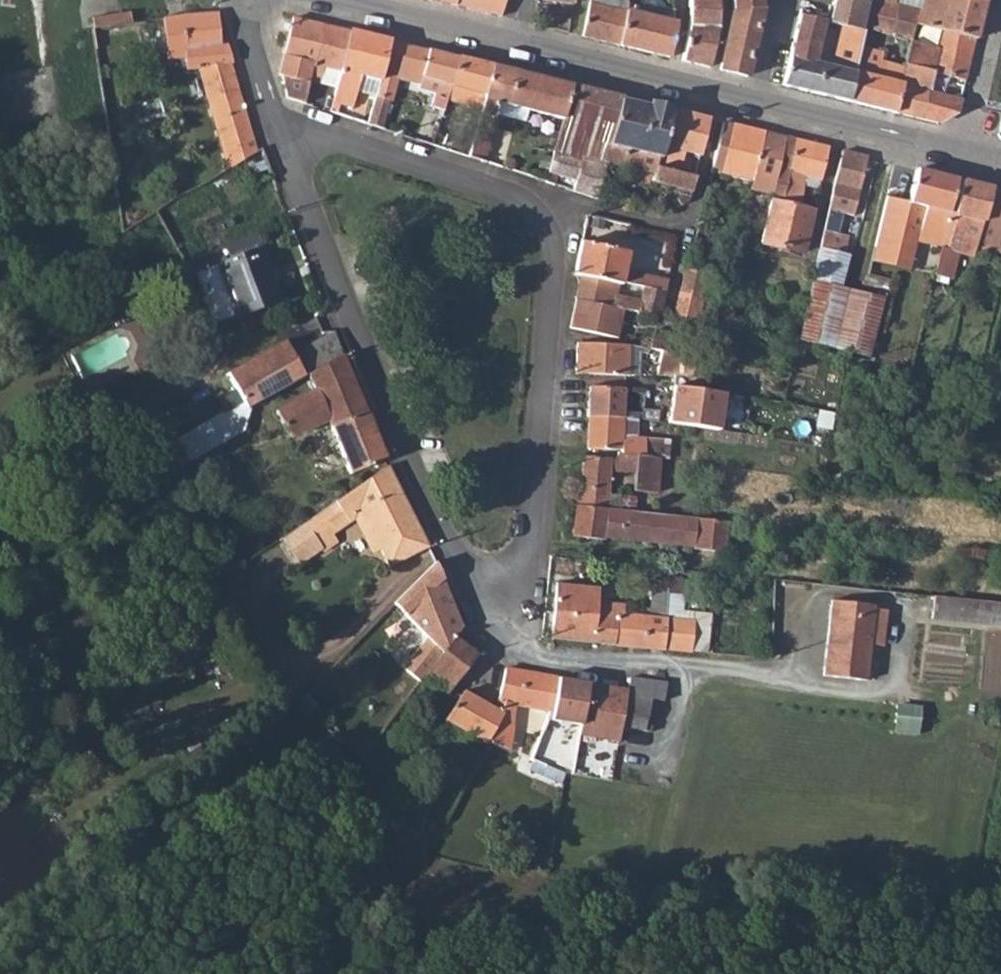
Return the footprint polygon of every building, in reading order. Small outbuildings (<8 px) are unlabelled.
[(408,1),(456,12),(460,0),(408,0),(408,1)] [(456,12),(503,24),(509,0),(460,0),(456,12)] [(536,6),(578,12),(579,0),(537,0),(536,6)] [(620,53),(628,9),(630,2),(630,0),(595,0),(584,44),(620,53)] [(685,31),(713,34),(715,0),(687,0),(685,31)] [(758,0),(730,0),(730,15),(759,15),(758,0)] [(867,0),(831,0),(825,23),(813,20),(813,26),(827,29),(859,37),(867,0)] [(987,0),(951,0),(950,4),(932,0),(910,0),(909,3),(914,5),(911,17),(895,13),(896,7),(889,5),(890,0),(867,0),(859,37),(880,43),(902,47),(906,29),(930,34),(940,36),(974,45),(987,0)] [(673,30),(669,29),(656,27),(658,16),(628,9),(620,53),(666,64),(673,30)] [(742,83),(759,15),(730,15),(717,76),(742,83)] [(94,22),(95,32),(130,28),(129,17),(94,22)] [(218,52),(216,19),(181,23),(188,65),(189,76),(202,75),(230,71),(224,51),(218,52)] [(822,50),(827,29),(813,26),(807,25),(793,21),(776,90),(809,99),(817,69),(808,67),(812,47),(822,50)] [(188,65),(181,23),(163,24),(170,67),(188,65)] [(312,72),(321,33),(303,28),(291,25),(279,77),(284,86),(285,103),(305,109),(312,72)] [(842,105),(859,37),(827,29),(822,50),(829,51),(825,70),(817,69),(809,99),(842,105)] [(926,51),(930,34),(906,29),(902,47),(908,48),(926,51)] [(713,34),(685,31),(678,66),(705,73),(713,34)] [(340,79),(349,39),(334,36),(321,33),(312,72),(340,79)] [(970,62),(974,45),(940,36),(936,54),(970,62)] [(880,43),(859,37),(842,105),(891,117),(898,88),(871,81),(876,61),(880,43)] [(381,76),(387,49),(371,45),(349,39),(340,79),(331,118),(337,120),(340,113),(351,115),(358,83),(378,87),(381,76)] [(908,48),(902,47),(880,43),(876,61),(871,81),(898,88),(902,70),(903,68),(908,48)] [(963,85),(970,62),(936,54),(926,51),(908,48),(903,68),(902,70),(935,78),(963,85)] [(396,81),(403,52),(387,49),(381,76),(396,81)] [(451,94),(458,66),(431,59),(403,52),(396,81),(438,91),(431,116),(444,119),(451,94)] [(478,127),(491,74),(480,72),(458,66),(451,94),(473,100),(467,124),(478,127)] [(930,98),(935,78),(902,70),(898,88),(891,117),(919,125),(927,98),(930,98)] [(256,159),(230,71),(202,75),(229,174),(242,167),(256,159)] [(542,119),(561,124),(570,94),(531,84),(491,74),(478,127),(469,163),(484,168),(494,129),(491,128),(494,118),(496,109),(542,119)] [(390,109),(396,81),(381,76),(378,87),(375,104),(390,109)] [(958,104),(963,85),(935,78),(930,98),(958,104)] [(554,156),(603,170),(609,152),(620,110),(621,106),(594,99),(570,94),(561,124),(554,156)] [(954,117),(958,104),(930,98),(927,98),(919,125),(933,128),(954,117)] [(368,130),(383,135),(390,109),(375,104),(368,130)] [(538,129),(542,119),(496,109),(494,118),(538,129)] [(609,152),(657,164),(658,165),(671,118),(657,115),(648,113),(647,116),(620,110),(609,152)] [(657,164),(654,173),(678,179),(683,159),(697,162),(706,127),(688,122),(671,118),(658,165),(657,164)] [(709,178),(753,188),(756,173),(764,139),(740,134),(721,129),(709,178)] [(777,178),(786,144),(764,139),(756,173),(777,178)] [(780,208),(794,146),(786,144),(777,178),(771,206),(776,207),(780,208)] [(819,187),(827,155),(810,150),(794,146),(780,208),(795,210),(801,183),(819,187)] [(572,197),(594,204),(603,170),(554,156),(545,188),(555,191),(557,183),(565,185),(573,187),(572,197)] [(262,157),(256,159),(242,167),(251,191),(273,183),(262,157)] [(853,222),(868,164),(854,161),(841,158),(828,216),(853,222)] [(897,184),(901,172),(887,169),(884,181),(893,184),(897,184)] [(674,205),(678,213),(688,206),(692,183),(678,179),(654,173),(650,188),(680,196),(680,201),(674,205)] [(939,253),(956,185),(916,175),(908,209),(896,259),(914,263),(917,248),(939,253)] [(971,259),(988,193),(971,189),(956,185),(939,253),(932,281),(949,285),(955,256),(971,259)] [(988,193),(971,259),(969,267),(978,269),(982,256),(1000,260),(1000,196),(988,193)] [(880,235),(877,235),(873,254),(896,259),(908,209),(888,204),(880,235)] [(885,204),(877,235),(880,235),(888,204),(885,204)] [(799,249),(806,219),(793,216),(795,210),(780,208),(776,207),(768,242),(799,249)] [(843,255),(847,239),(822,233),(818,249),(822,250),(843,255)] [(644,292),(667,297),(669,286),(624,278),(628,258),(582,246),(576,279),(583,281),(621,288),(644,292)] [(239,321),(284,303),(264,250),(219,269),(239,321)] [(843,255),(822,250),(798,340),(869,357),(883,300),(840,288),(848,256),(843,255)] [(869,268),(892,273),(896,259),(873,254),(869,268)] [(911,278),(914,263),(896,259),(892,273),(911,278)] [(674,325),(700,331),(701,326),(696,324),(707,280),(694,277),(695,269),(688,267),(674,325)] [(623,315),(661,322),(667,297),(644,292),(641,307),(618,302),(621,288),(583,281),(582,286),(578,305),(623,315)] [(578,305),(572,333),(616,343),(623,315),(578,305)] [(650,349),(660,351),(672,354),(676,335),(654,331),(650,349)] [(345,361),(335,337),(293,361),(286,348),(227,381),(246,415),(310,380),(342,363),(345,361)] [(631,346),(576,342),(575,371),(637,376),(639,353),(647,354),(647,349),(631,346)] [(692,372),(694,358),(672,354),(660,351),(656,376),(674,375),(673,386),(704,392),(707,374),(692,372)] [(351,383),(342,363),(310,380),(318,395),(351,383)] [(349,429),(366,420),(351,383),(318,395),(278,417),(293,444),(328,425),(343,417),(349,429)] [(704,392),(673,386),(668,423),(718,431),(723,394),(704,392)] [(629,425),(657,428),(657,417),(632,414),(632,395),(588,392),(588,422),(629,425)] [(232,404),(169,439),(183,462),(245,427),(232,404)] [(347,469),(381,454),(366,420),(349,429),(343,417),(328,425),(333,436),(347,469)] [(645,466),(656,467),(656,459),(650,458),(650,446),(629,443),(629,425),(588,422),(586,457),(617,459),(617,462),(645,466)] [(584,464),(577,512),(640,514),(641,505),(613,501),(615,481),(641,482),(639,500),(644,500),(645,466),(617,462),(617,466),(584,464)] [(387,566),(426,546),(386,464),(365,478),(332,500),(279,539),(296,564),(317,550),(323,559),(336,550),(331,542),(354,526),(348,515),(357,510),(377,548),(387,566)] [(662,502),(667,468),(656,467),(645,466),(644,500),(662,502)] [(370,552),(377,548),(357,510),(348,515),(354,526),(370,552)] [(573,543),(640,548),(642,519),(640,519),(640,514),(577,512),(573,543)] [(728,560),(731,529),(642,519),(640,548),(697,554),(697,557),(728,560)] [(408,671),(428,686),(459,646),(466,636),(439,568),(397,611),(430,643),(408,671)] [(679,586),(671,585),(669,602),(677,602),(679,586)] [(552,645),(620,652),(623,621),(616,621),(617,606),(598,604),(598,592),(557,589),(552,645)] [(870,645),(873,609),(874,604),(832,601),(825,676),(867,680),(870,645)] [(944,601),(942,625),(998,631),(1000,607),(944,601)] [(677,602),(669,602),(667,625),(694,627),(695,619),(681,618),(681,603),(677,602)] [(884,610),(873,609),(870,645),(881,646),(884,610)] [(694,627),(691,659),(705,660),(709,621),(695,619),(694,627)] [(623,621),(620,652),(691,659),(694,627),(667,625),(623,621)] [(459,646),(428,686),(449,701),(479,661),(459,646)] [(507,677),(499,704),(510,707),(507,719),(517,721),(522,710),(554,717),(558,685),(507,677)] [(665,707),(668,696),(669,688),(606,680),(602,695),(558,685),(554,717),(621,732),(628,702),(651,705),(665,707)] [(485,750),(488,752),(490,750),(494,744),(507,719),(510,707),(499,704),(497,712),(465,697),(448,726),(487,746),(485,750)] [(645,737),(651,705),(628,702),(621,732),(645,737)] [(891,704),(889,733),(914,734),(916,706),(891,704)]
